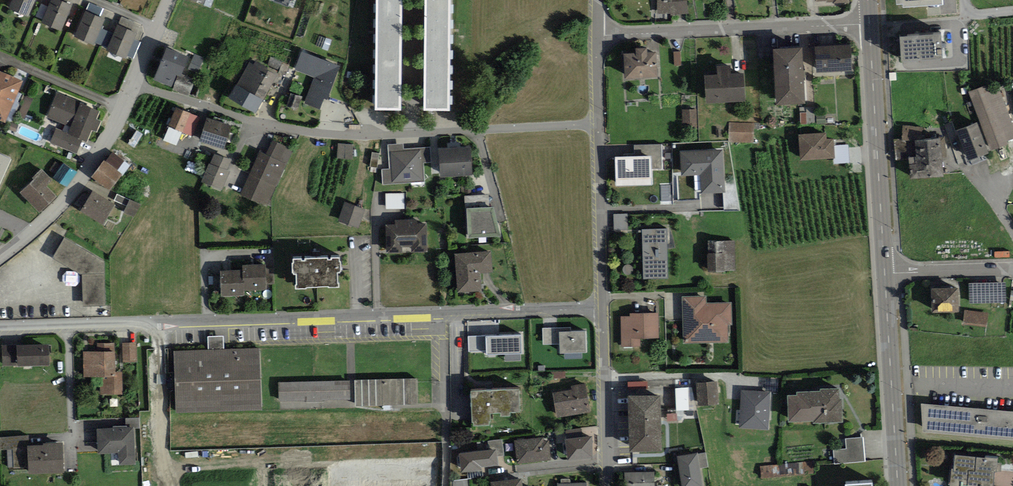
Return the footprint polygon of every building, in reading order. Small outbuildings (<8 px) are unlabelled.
[(35,0),(11,0),(8,8),(28,17),(35,0)] [(72,5),(66,3),(59,0),(50,0),(47,7),(42,19),(41,23),(61,31),(72,5)] [(376,110),(401,110),(402,0),(376,0),(376,110)] [(424,109),(449,110),(450,0),(425,0),(424,109)] [(657,14),(671,13),(671,15),(689,14),(687,0),(657,0),(657,14)] [(90,3),(86,11),(99,17),(103,9),(90,3)] [(42,19),(47,7),(41,4),(36,17),(42,19)] [(101,28),(105,20),(99,17),(86,11),(74,37),(93,45),(94,42),(101,28)] [(122,17),(118,26),(130,31),(134,22),(122,17)] [(134,39),(136,33),(130,31),(118,26),(116,26),(113,33),(108,47),(106,51),(126,59),(127,56),(134,39)] [(108,47),(113,33),(101,28),(94,42),(108,47)] [(901,63),(942,59),(941,34),(899,37),(901,63)] [(134,39),(127,56),(133,59),(140,41),(134,39)] [(850,45),(815,46),(816,72),(852,71),(850,45)] [(777,105),(805,104),(802,47),(774,49),(777,105)] [(167,48),(153,80),(171,87),(177,75),(178,75),(180,76),(181,74),(188,57),(167,48)] [(625,81),(658,78),(656,52),(647,52),(647,48),(636,48),(636,53),(623,54),(625,81)] [(340,66),(302,52),(295,70),(314,77),(304,103),(320,109),(324,99),(327,100),(333,84),(340,66)] [(197,73),(204,58),(195,53),(188,69),(197,73)] [(236,86),(264,101),(277,76),(266,71),(268,67),(255,60),(253,64),(249,61),(236,86)] [(706,104),(745,102),(744,74),(731,74),(730,65),(717,66),(717,75),(705,76),(706,104)] [(0,71),(0,121),(5,123),(23,81),(0,71)] [(195,79),(181,74),(180,76),(178,75),(172,90),(189,95),(195,79)] [(969,92),(992,151),(1009,144),(1008,141),(1012,139),(1012,128),(995,82),(969,92)] [(257,113),(264,101),(236,86),(229,98),(257,113)] [(50,143),(77,154),(83,140),(87,142),(92,130),(97,133),(101,121),(96,119),(100,111),(84,104),(84,103),(57,92),(47,117),(71,126),(69,132),(57,128),(50,143)] [(299,109),(302,96),(291,94),(288,106),(299,109)] [(192,136),(200,118),(176,107),(168,126),(183,132),(192,136)] [(697,109),(681,109),(681,127),(697,127),(697,109)] [(199,141),(224,149),(231,126),(207,118),(199,141)] [(754,123),(729,123),(729,142),(754,142),(754,123)] [(989,154),(977,123),(957,131),(969,162),(989,154)] [(183,132),(168,126),(162,140),(176,146),(183,132)] [(923,127),(903,126),(902,138),(902,141),(915,140),(921,140),(923,127)] [(800,161),(835,158),(833,139),(827,139),(826,132),(798,134),(800,161)] [(916,156),(915,140),(902,141),(902,138),(895,139),(895,161),(909,160),(909,157),(916,156)] [(946,138),(940,139),(921,140),(915,140),(916,156),(909,157),(909,160),(910,179),(942,177),(942,171),(941,158),(947,158),(946,138)] [(266,154),(287,163),(293,149),(272,140),(266,154)] [(352,159),(353,145),(338,143),(336,157),(352,159)] [(424,167),(424,162),(431,162),(430,147),(403,149),(403,144),(387,145),(389,169),(381,170),(382,185),(425,182),(424,167)] [(634,145),(634,156),(651,156),(651,170),(663,169),(662,144),(634,145)] [(440,178),(472,175),(470,146),(438,148),(440,178)] [(725,193),(722,149),(680,152),(682,176),(700,175),(701,195),(725,193)] [(240,195),(267,207),(287,163),(266,154),(260,151),(240,195)] [(106,161),(122,174),(123,175),(130,166),(112,153),(106,161)] [(377,168),(379,154),(372,153),(370,166),(377,168)] [(0,154),(0,183),(11,159),(0,154)] [(201,182),(222,190),(230,171),(227,170),(231,161),(214,154),(210,163),(209,163),(201,182)] [(634,156),(615,157),(615,186),(652,185),(651,170),(651,156),(634,156)] [(106,161),(104,160),(92,176),(110,190),(122,174),(106,161)] [(64,164),(53,178),(66,188),(77,173),(64,164)] [(32,178),(33,179),(19,193),(39,213),(57,196),(46,186),(52,180),(41,169),(32,178)] [(671,201),(670,185),(661,186),(661,201),(671,201)] [(103,224),(115,204),(92,191),(80,211),(103,224)] [(404,209),(404,193),(386,193),(386,209),(404,209)] [(127,206),(130,200),(117,194),(114,200),(127,206)] [(467,208),(490,207),(489,194),(464,196),(465,208),(467,208)] [(141,204),(130,200),(127,206),(124,213),(135,217),(141,204)] [(365,210),(345,202),(338,221),(358,228),(365,210)] [(490,207),(467,208),(468,238),(501,236),(494,207),(490,207)] [(613,214),(614,230),(628,229),(627,214),(613,214)] [(386,253),(427,252),(426,224),(417,224),(417,220),(395,221),(395,225),(385,225),(386,253)] [(669,279),(667,229),(642,229),(643,279),(669,279)] [(65,238),(53,257),(82,274),(83,306),(105,306),(104,262),(65,238)] [(736,271),(735,241),(707,242),(708,272),(736,271)] [(490,251),(455,254),(457,293),(482,291),(481,273),(492,272),(490,251)] [(295,285),(295,290),(307,289),(307,287),(329,287),(329,288),(339,287),(339,283),(338,283),(338,273),(340,273),(340,272),(341,272),(341,262),(339,262),(339,258),(331,258),(331,260),(328,260),(328,258),(305,259),(305,261),(302,261),(301,259),(293,259),(293,263),(292,263),(292,273),(294,273),(294,274),(296,274),(297,285),(295,285)] [(266,290),(265,264),(242,265),(242,270),(242,280),(244,280),(244,290),(266,290)] [(220,271),(220,296),(244,296),(244,290),(244,280),(242,280),(242,270),(220,271)] [(1006,282),(969,283),(969,304),(1006,303),(1006,282)] [(932,313),(959,312),(958,288),(931,288),(932,313)] [(706,296),(681,297),(683,344),(728,343),(727,325),(732,325),(731,302),(706,303),(706,296)] [(988,313),(964,310),(962,325),(986,327),(988,313)] [(640,346),(640,339),(658,338),(658,313),(630,314),(630,316),(621,316),(621,347),(640,346)] [(586,331),(571,332),(570,328),(543,328),(543,344),(559,344),(560,354),(587,353),(586,331)] [(521,334),(468,336),(469,351),(486,351),(486,354),(505,354),(520,353),(521,353),(521,334)] [(172,346),(172,336),(156,336),(156,346),(172,346)] [(83,377),(101,377),(101,395),(123,395),(123,372),(115,372),(114,351),(114,343),(97,343),(97,351),(83,352),(83,377)] [(137,361),(136,343),(123,343),(124,362),(137,361)] [(49,345),(17,346),(17,344),(2,345),(2,366),(18,366),(18,367),(50,366),(49,345)] [(261,348),(173,352),(176,412),(264,408),(261,348)] [(418,378),(354,380),(355,406),(419,405),(418,378)] [(349,381),(278,382),(279,401),(349,399),(349,381)] [(719,404),(717,382),(696,384),(698,407),(719,404)] [(590,412),(585,384),(571,386),(571,390),(553,393),(557,418),(590,412)] [(692,387),(688,388),(689,410),(697,410),(692,387)] [(689,410),(688,388),(675,388),(675,411),(689,410)] [(486,391),(471,391),(473,423),(474,423),(474,426),(490,426),(489,422),(491,422),(490,414),(500,413),(501,417),(511,416),(510,412),(520,412),(519,389),(491,390),(491,391),(487,391),(486,391)] [(843,423),(841,399),(839,399),(839,389),(821,389),(821,391),(796,392),(797,395),(787,396),(788,422),(813,421),(813,424),(843,423)] [(769,430),(771,392),(740,390),(738,429),(769,430)] [(661,451),(660,396),(628,396),(629,452),(661,451)] [(922,404),(922,433),(1012,441),(1012,412),(922,404)] [(139,417),(126,418),(126,426),(126,428),(134,427),(134,429),(140,429),(139,417)] [(113,428),(97,429),(98,454),(119,453),(119,465),(136,465),(134,429),(134,427),(126,428),(113,428)] [(566,430),(567,440),(582,438),(581,428),(566,430)] [(0,438),(0,444),(1,449),(7,448),(28,447),(30,446),(28,435),(0,438)] [(567,440),(565,440),(568,460),(592,457),(592,436),(582,438),(567,440)] [(517,464),(551,460),(549,440),(544,441),(543,438),(515,441),(517,464)] [(846,450),(833,451),(834,465),(865,462),(863,438),(845,439),(846,450)] [(487,441),(489,450),(496,449),(497,457),(505,456),(502,439),(487,441)] [(29,474),(64,473),(63,445),(63,442),(43,443),(43,446),(30,446),(28,447),(28,468),(29,474)] [(28,447),(7,448),(8,469),(28,468),(28,447)] [(489,450),(459,454),(461,473),(467,473),(482,471),(481,468),(498,465),(497,457),(496,449),(489,450)] [(698,452),(677,456),(682,485),(703,485),(700,468),(698,454),(698,452)] [(698,454),(700,468),(708,467),(706,453),(698,454)] [(954,469),(951,469),(950,485),(994,485),(995,472),(997,472),(998,458),(955,455),(954,469)] [(624,473),(625,485),(655,485),(654,472),(624,473)]
